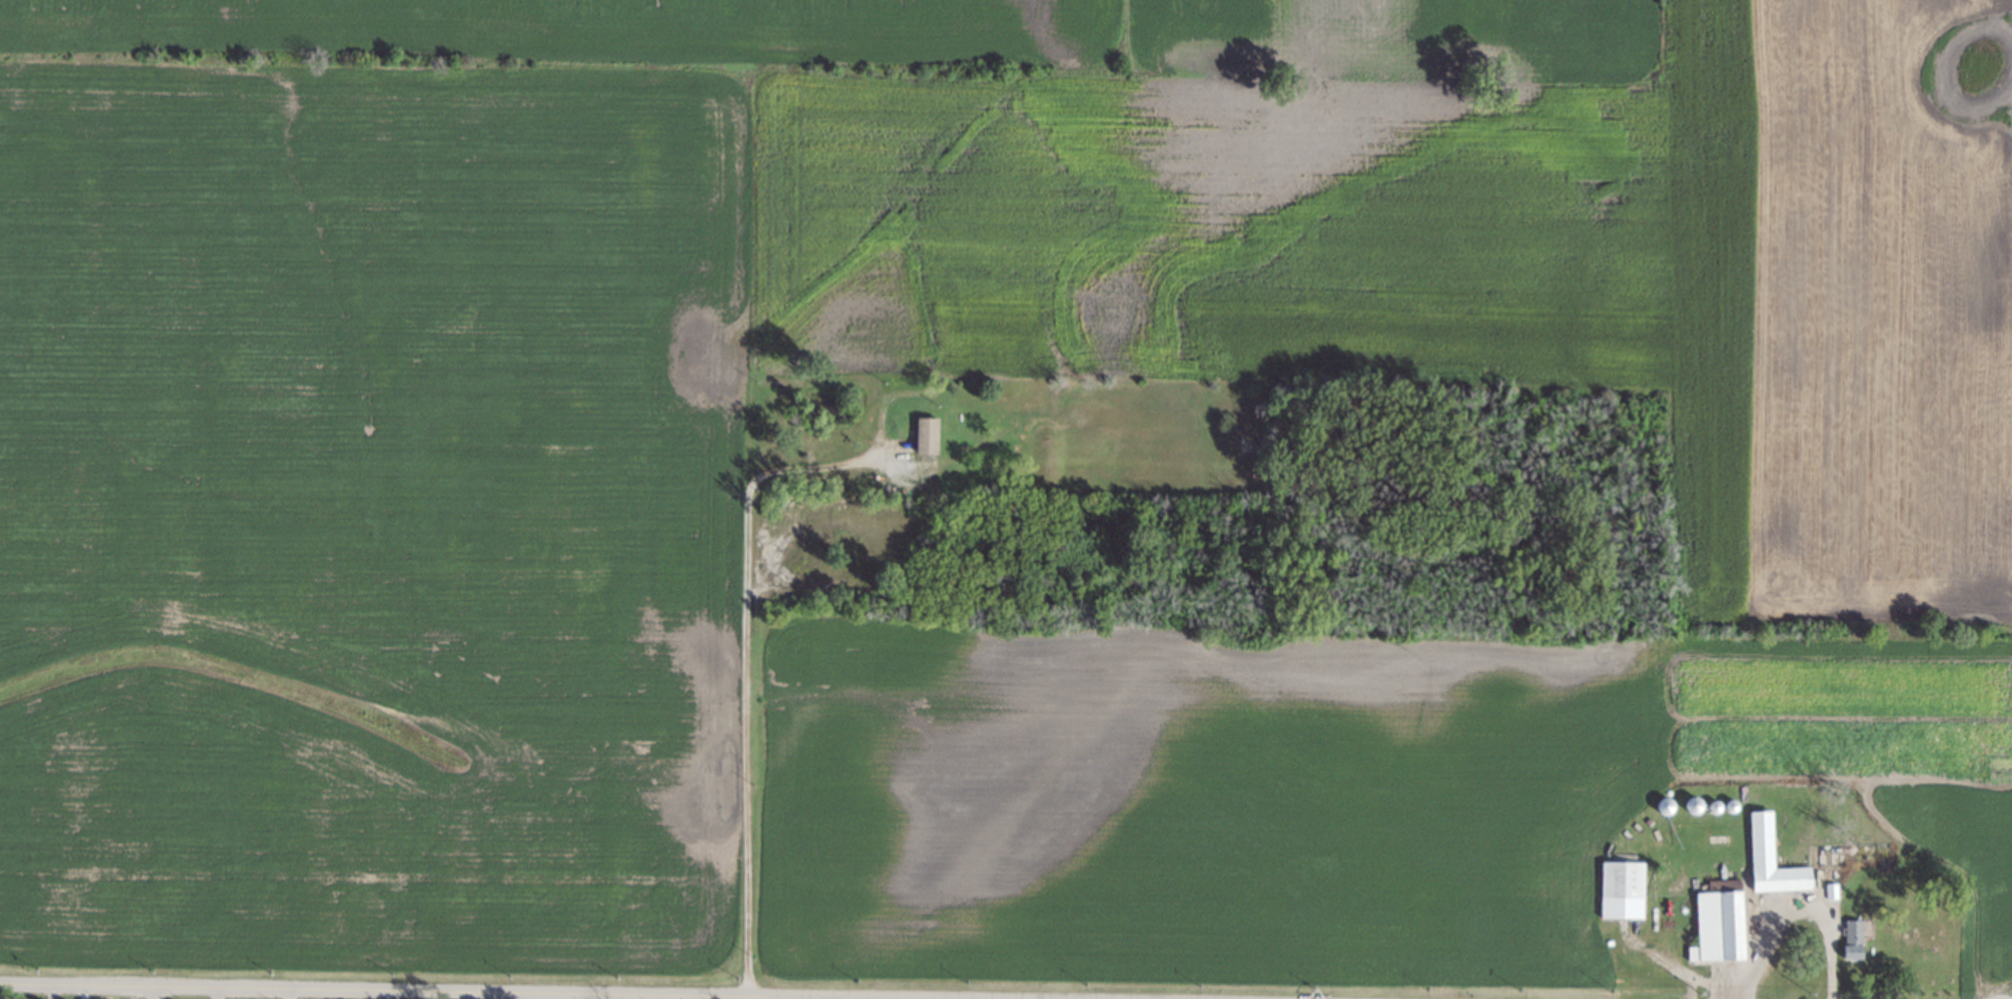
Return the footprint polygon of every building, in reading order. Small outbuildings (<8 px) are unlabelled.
[(939,417),(918,417),(917,453),(938,453),(939,417)] [(1811,889),(1811,867),(1774,868),(1772,810),(1751,811),(1753,891),(1811,889)] [(1644,862),(1602,861),(1601,917),(1643,918),(1644,862)] [(1698,947),(1688,947),(1689,961),(1745,958),(1742,880),(1708,881),(1709,892),(1696,893),(1698,947)] [(1863,920),(1846,919),(1845,958),(1862,958),(1863,920)]
